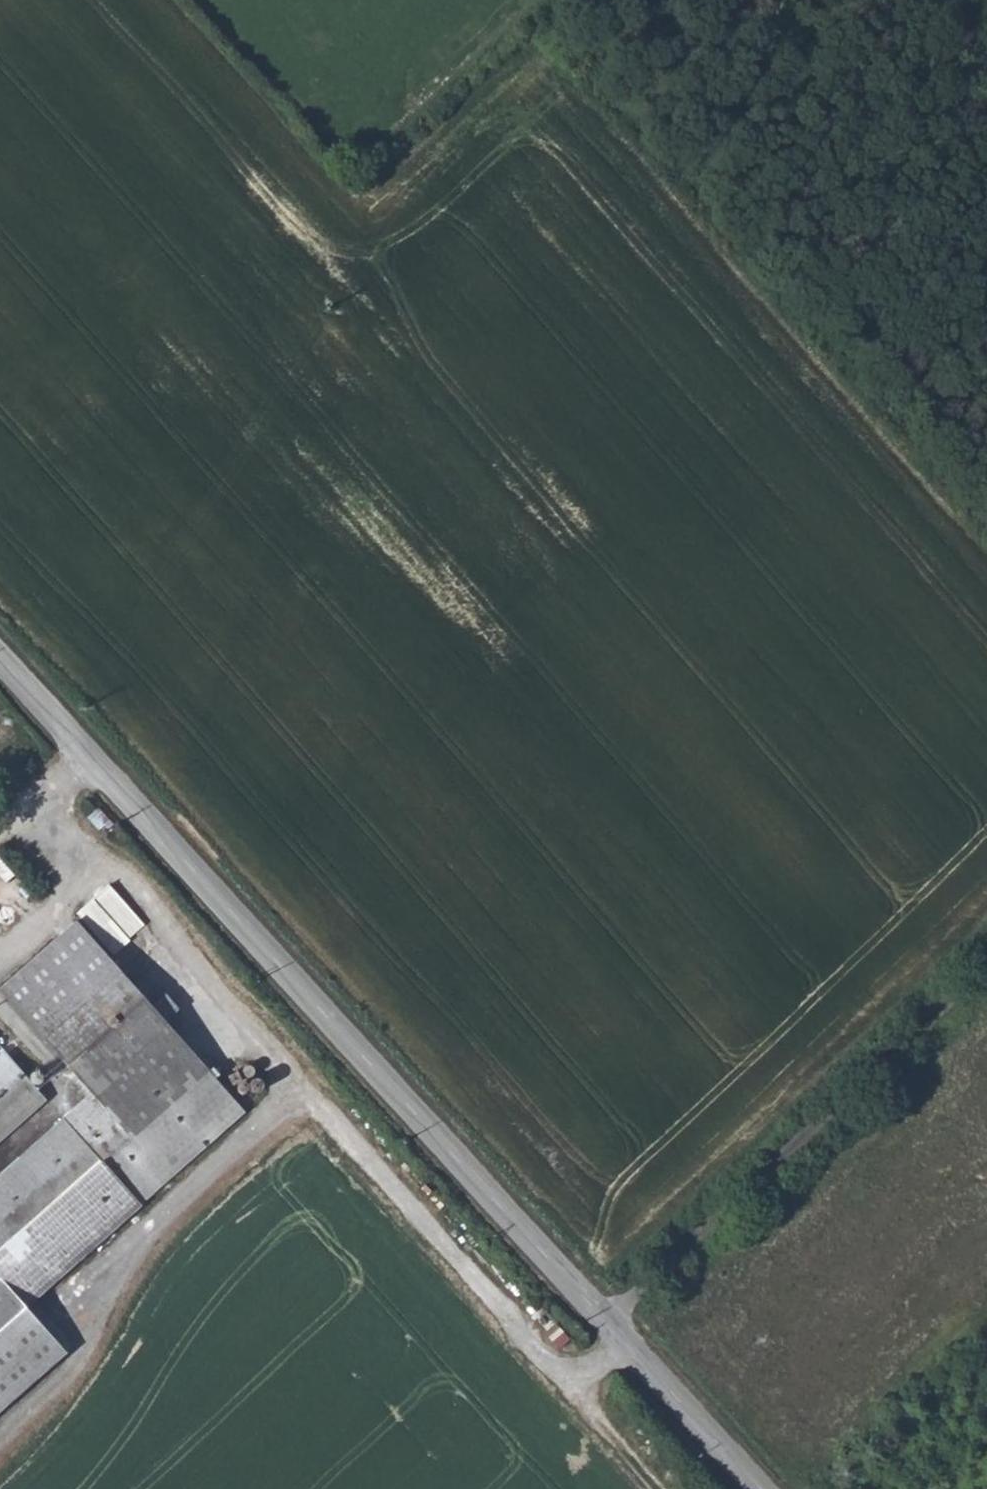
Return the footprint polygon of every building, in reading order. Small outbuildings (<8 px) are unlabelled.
[(146,922),(108,880),(76,910),(114,952),(146,922)] [(75,915),(0,982),(0,987),(76,1072),(70,1077),(86,1094),(94,1088),(134,1132),(209,1065),(75,915)] [(0,1171),(0,1324),(26,1301),(246,1107),(209,1065),(134,1132),(94,1088),(86,1094),(0,1171)] [(52,1105),(14,1065),(0,1078),(0,1156),(52,1105)] [(0,1324),(0,1407),(67,1347),(26,1301),(0,1324)]
